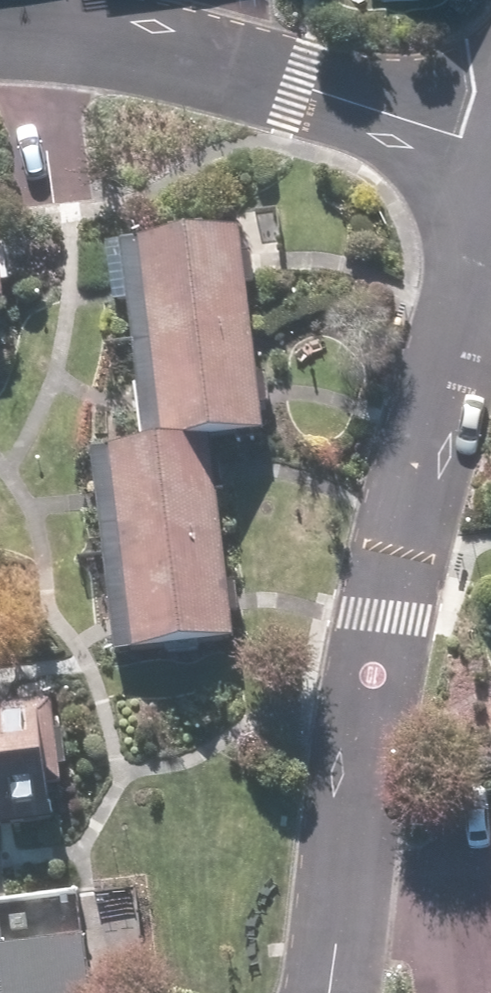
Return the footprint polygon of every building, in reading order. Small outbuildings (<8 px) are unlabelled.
[(91,455),(120,657),(224,642),(197,453),(262,444),(229,221),(110,239),(141,448),(91,455)] [(61,825),(43,692),(0,698),(0,833),(61,825)] [(72,951),(0,957),(0,992),(75,992),(72,951)]
